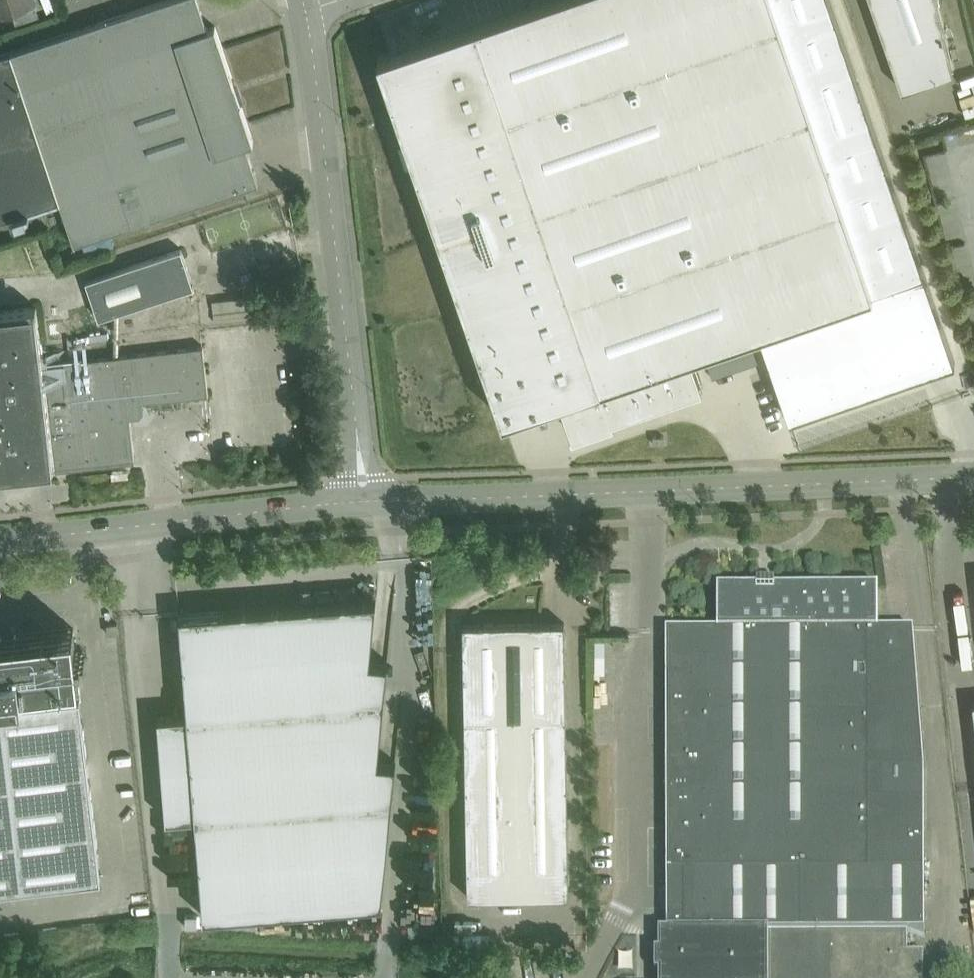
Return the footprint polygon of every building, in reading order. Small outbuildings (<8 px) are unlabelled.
[(59,199),(74,243),(258,182),(245,143),(253,141),(240,101),(237,102),(232,85),(234,84),(234,83),(215,25),(207,28),(198,0),(163,0),(0,54),(0,219),(59,199)] [(34,1),(33,0),(0,0),(0,13),(34,1)] [(378,55),(503,418),(561,398),(572,431),(576,430),(575,426),(612,414),(631,407),(702,383),(691,353),(759,329),(789,418),(955,361),(830,0),(537,0),(388,51),(378,55)] [(901,88),(953,70),(937,0),(871,0),(901,88)] [(181,248),(86,280),(98,317),(193,286),(181,248)] [(87,358),(43,363),(36,306),(0,310),(0,471),(54,465),(54,466),(134,457),(130,416),(137,415),(137,412),(139,409),(143,408),(142,401),(207,394),(207,395),(208,394),(203,345),(87,358)] [(774,583),(757,583),(757,589),(718,589),(718,631),(666,632),(667,933),(667,974),(659,974),(659,977),(923,977),(923,953),(907,953),(907,933),(924,933),(924,771),(913,631),(877,631),(877,589),(774,589),(774,583)] [(180,614),(188,714),(158,716),(166,818),(196,816),(204,916),(381,902),(395,762),(378,760),(388,662),(370,661),(376,598),(180,614)] [(463,623),(467,897),(567,896),(565,718),(564,621),(463,623)] [(108,633),(118,632),(117,622),(106,623),(108,633)] [(80,697),(81,697),(73,627),(0,636),(0,888),(101,877),(80,697)] [(623,636),(613,636),(613,646),(623,646),(623,636)] [(422,883),(447,884),(449,819),(431,818),(430,861),(423,860),(422,883)] [(421,925),(450,925),(450,913),(421,914),(421,925)]
